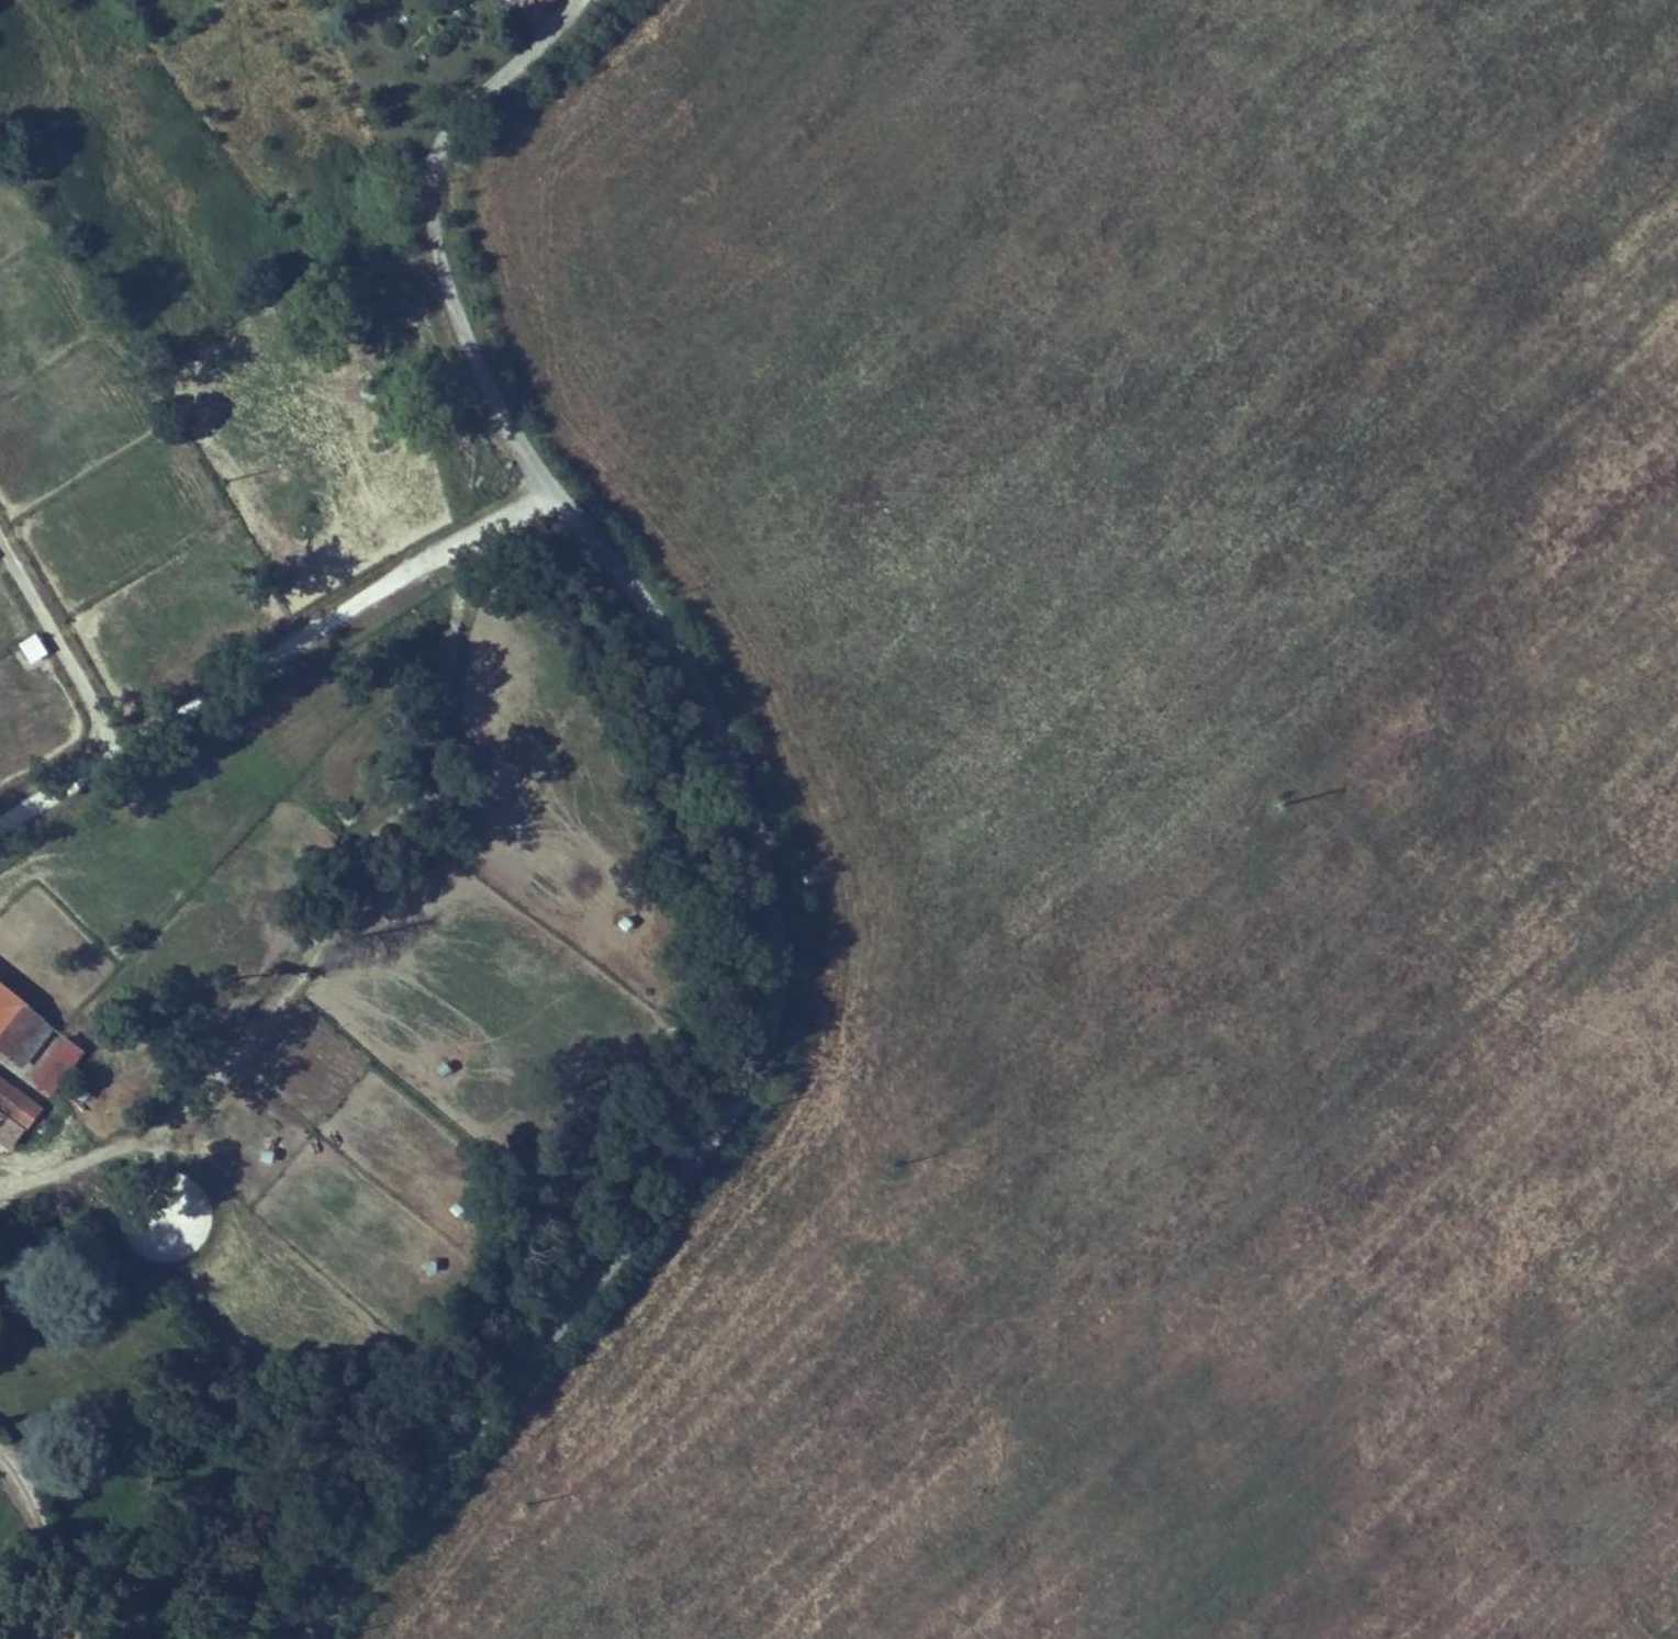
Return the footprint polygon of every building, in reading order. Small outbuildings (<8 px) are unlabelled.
[(495,38),(508,25),(498,16),(485,28),(495,38)] [(30,664),(49,654),(37,633),(19,643),(30,664)] [(0,983),(0,1048),(16,1061),(48,1023),(0,983)] [(0,1080),(0,1109),(27,1129),(40,1111),(0,1080)] [(228,1229),(238,1217),(192,1181),(182,1194),(228,1229)]
